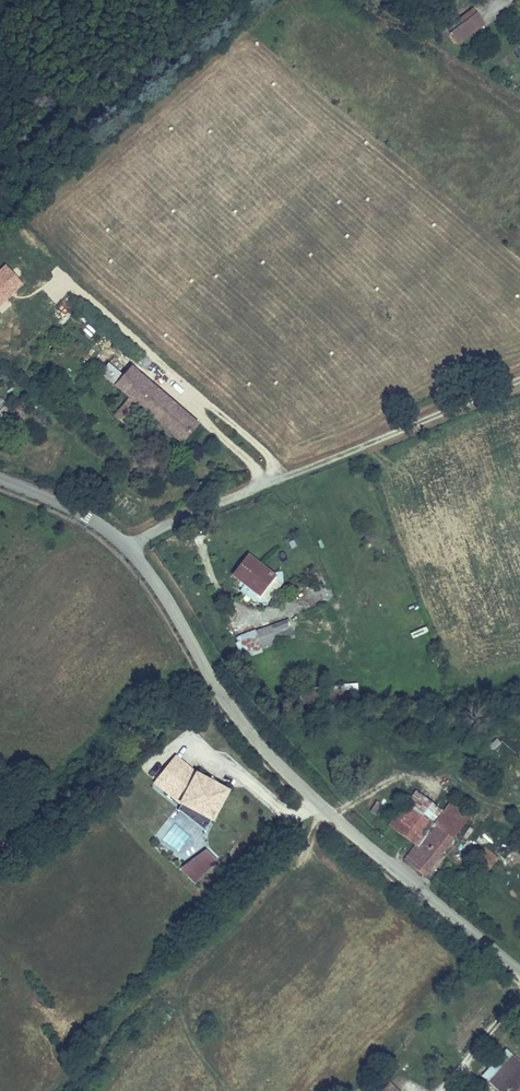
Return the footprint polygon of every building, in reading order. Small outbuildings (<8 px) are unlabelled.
[(473,8),(459,18),(463,24),(449,34),(456,45),(485,25),(473,8)] [(0,273),(0,304),(20,285),(5,268),(0,273)] [(181,441),(198,421),(131,364),(114,385),(129,397),(113,415),(124,424),(139,407),(181,441)] [(258,595),(274,574),(248,554),(232,574),(258,595)] [(288,618),(233,638),(240,659),(263,651),(262,649),(295,637),(288,618)] [(341,683),(341,696),(358,695),(358,682),(341,683)] [(211,819),(228,787),(194,768),(174,754),(153,782),(176,801),(211,819)] [(442,811),(415,789),(387,824),(414,846),(403,860),(423,877),(454,838),(452,837),(472,812),(453,797),(442,811)] [(275,810),(280,802),(267,793),(261,800),(275,810)] [(22,825),(16,828),(21,836),(26,833),(22,825)] [(0,836),(0,850),(10,850),(10,835),(0,836)] [(178,868),(195,883),(217,860),(205,849),(178,868)] [(493,1075),(513,1054),(505,1047),(486,1068),(493,1075)] [(513,1054),(493,1075),(510,1090),(519,1090),(519,1061),(513,1054)] [(391,1080),(380,1090),(402,1090),(391,1080)]
